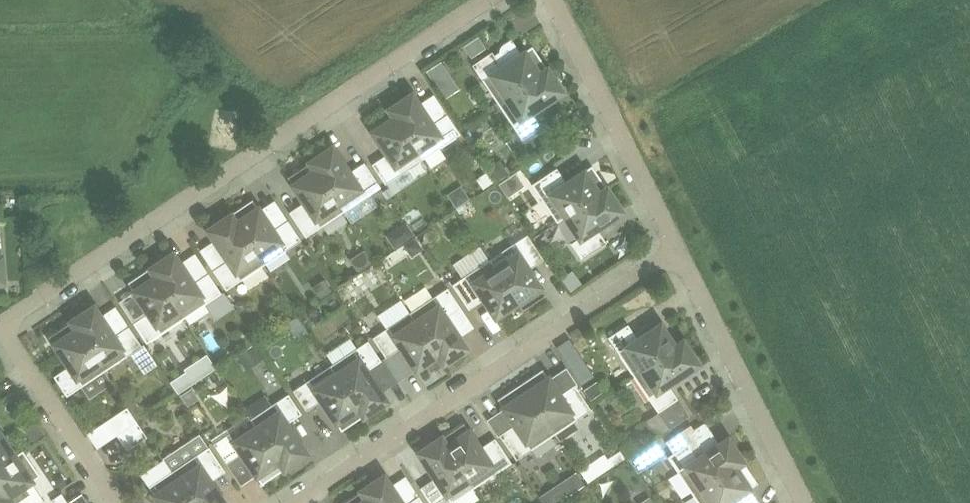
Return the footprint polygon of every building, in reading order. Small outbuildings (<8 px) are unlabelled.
[(547,69),(532,46),(520,54),(510,39),(503,44),(501,45),(500,47),(499,48),(499,50),(499,51),(499,52),(494,55),(491,52),(472,65),(497,102),(547,69)] [(425,72),(442,99),(458,88),(439,61),(425,72)] [(562,91),(547,69),(497,102),(522,140),(541,126),(531,112),(562,91)] [(411,94),(389,109),(422,159),(459,134),(446,114),(432,124),(411,94)] [(393,117),(371,132),(386,154),(372,164),(385,184),(401,173),(395,165),(416,151),(421,159),(422,159),(389,109),(388,109),(393,117)] [(332,147),(309,162),(343,212),(380,187),(367,167),(352,177),(332,147)] [(309,162),(287,177),(307,207),(292,217),(305,237),(343,212),(309,162)] [(606,188),(591,166),(561,186),(551,171),(531,185),(556,222),(606,188)] [(476,178),(483,189),(492,182),(486,172),(476,178)] [(446,194),(455,207),(470,199),(459,184),(446,194)] [(388,187),(382,192),(386,199),(393,194),(388,187)] [(621,211),(606,188),(556,222),(581,259),(601,246),(591,231),(621,211)] [(252,200),(230,215),(263,265),(301,240),(287,220),(273,230),(252,200)] [(230,215),(207,230),(227,260),(213,270),(226,290),(263,265),(230,215)] [(385,236),(393,248),(414,235),(405,222),(385,236)] [(527,235),(489,260),(523,310),(545,295),(525,264),(540,255),(527,235)] [(173,253),(150,268),(184,318),(221,293),(208,273),(193,283),(173,253)] [(489,260),(452,284),(465,304),(480,294),(495,317),(517,302),(522,310),(523,310),(489,260)] [(150,268),(127,283),(148,313),(133,323),(146,343),(184,318),(150,268)] [(447,288),(410,313),(443,363),(466,348),(445,317),(460,308),(447,288)] [(239,313),(248,307),(245,302),(239,300),(233,304),(239,313)] [(93,306),(71,321),(104,371),(141,346),(128,326),(113,336),(93,306)] [(442,363),(443,363),(410,313),(372,337),(385,357),(400,347),(415,370),(437,355),(442,363)] [(66,396),(81,386),(104,371),(71,321),(48,336),(68,366),(53,376),(66,396)] [(607,337),(632,375),(683,341),(682,340),(674,346),(659,324),(637,339),(627,324),(607,337)] [(367,340),(330,365),(364,416),(386,401),(366,370),(381,360),(367,340)] [(632,375),(657,412),(645,421),(656,437),(689,416),(667,384),(698,364),(683,341),(632,375)] [(153,371),(174,351),(168,344),(158,353),(149,344),(138,355),(153,371)] [(246,371),(264,359),(255,346),(237,358),(246,371)] [(207,358),(197,365),(203,376),(214,369),(207,358)] [(308,380),(292,390),(306,410),(321,400),(341,431),(364,416),(330,365),(329,366),(335,374),(314,388),(308,380)] [(403,381),(394,365),(382,372),(390,388),(403,381)] [(542,369),(520,384),(553,435),(591,409),(577,390),(562,400),(542,369)] [(520,384),(497,399),(517,430),(502,440),(516,459),(553,435),(520,384)] [(198,399),(191,388),(180,395),(188,406),(198,399)] [(288,393),(250,418),(284,469),(307,454),(286,423),(301,414),(288,393)] [(116,435),(136,422),(127,408),(127,409),(126,407),(106,420),(116,435)] [(261,484),(284,469),(250,418),(250,419),(247,415),(227,429),(229,433),(213,443),(226,463),(241,454),(261,484)] [(34,422),(23,428),(32,443),(43,435),(34,422)] [(136,422),(116,435),(126,450),(146,437),(136,422)] [(462,422),(440,437),(473,488),(511,462),(498,443),(483,453),(462,422)] [(672,453),(667,457),(692,494),(742,461),(727,438),(703,454),(689,433),(694,430),(690,425),(665,442),(672,453)] [(23,451),(22,450),(14,456),(0,434),(0,466),(23,451)] [(417,452),(438,483),(423,493),(430,502),(454,502),(453,501),(473,488),(440,437),(417,452)] [(171,471),(192,502),(224,502),(207,476),(222,467),(208,446),(171,471)] [(626,458),(620,449),(607,458),(613,467),(626,458)] [(23,451),(0,466),(0,487),(10,502),(16,502),(29,494),(24,486),(39,476),(23,451)] [(749,488),(735,467),(743,461),(742,461),(692,494),(698,502),(759,502),(749,488)] [(661,487),(672,477),(659,463),(648,473),(661,487)] [(148,486),(159,502),(192,502),(171,471),(148,486)] [(539,497),(543,502),(557,502),(585,485),(575,471),(539,497)] [(360,490),(369,502),(402,502),(383,475),(360,490)] [(0,487),(0,502),(10,502),(0,487)] [(341,502),(369,502),(360,490),(341,502)] [(21,502),(43,502),(38,493),(21,502)] [(53,502),(67,502),(68,502),(61,493),(51,500),(53,502)]
